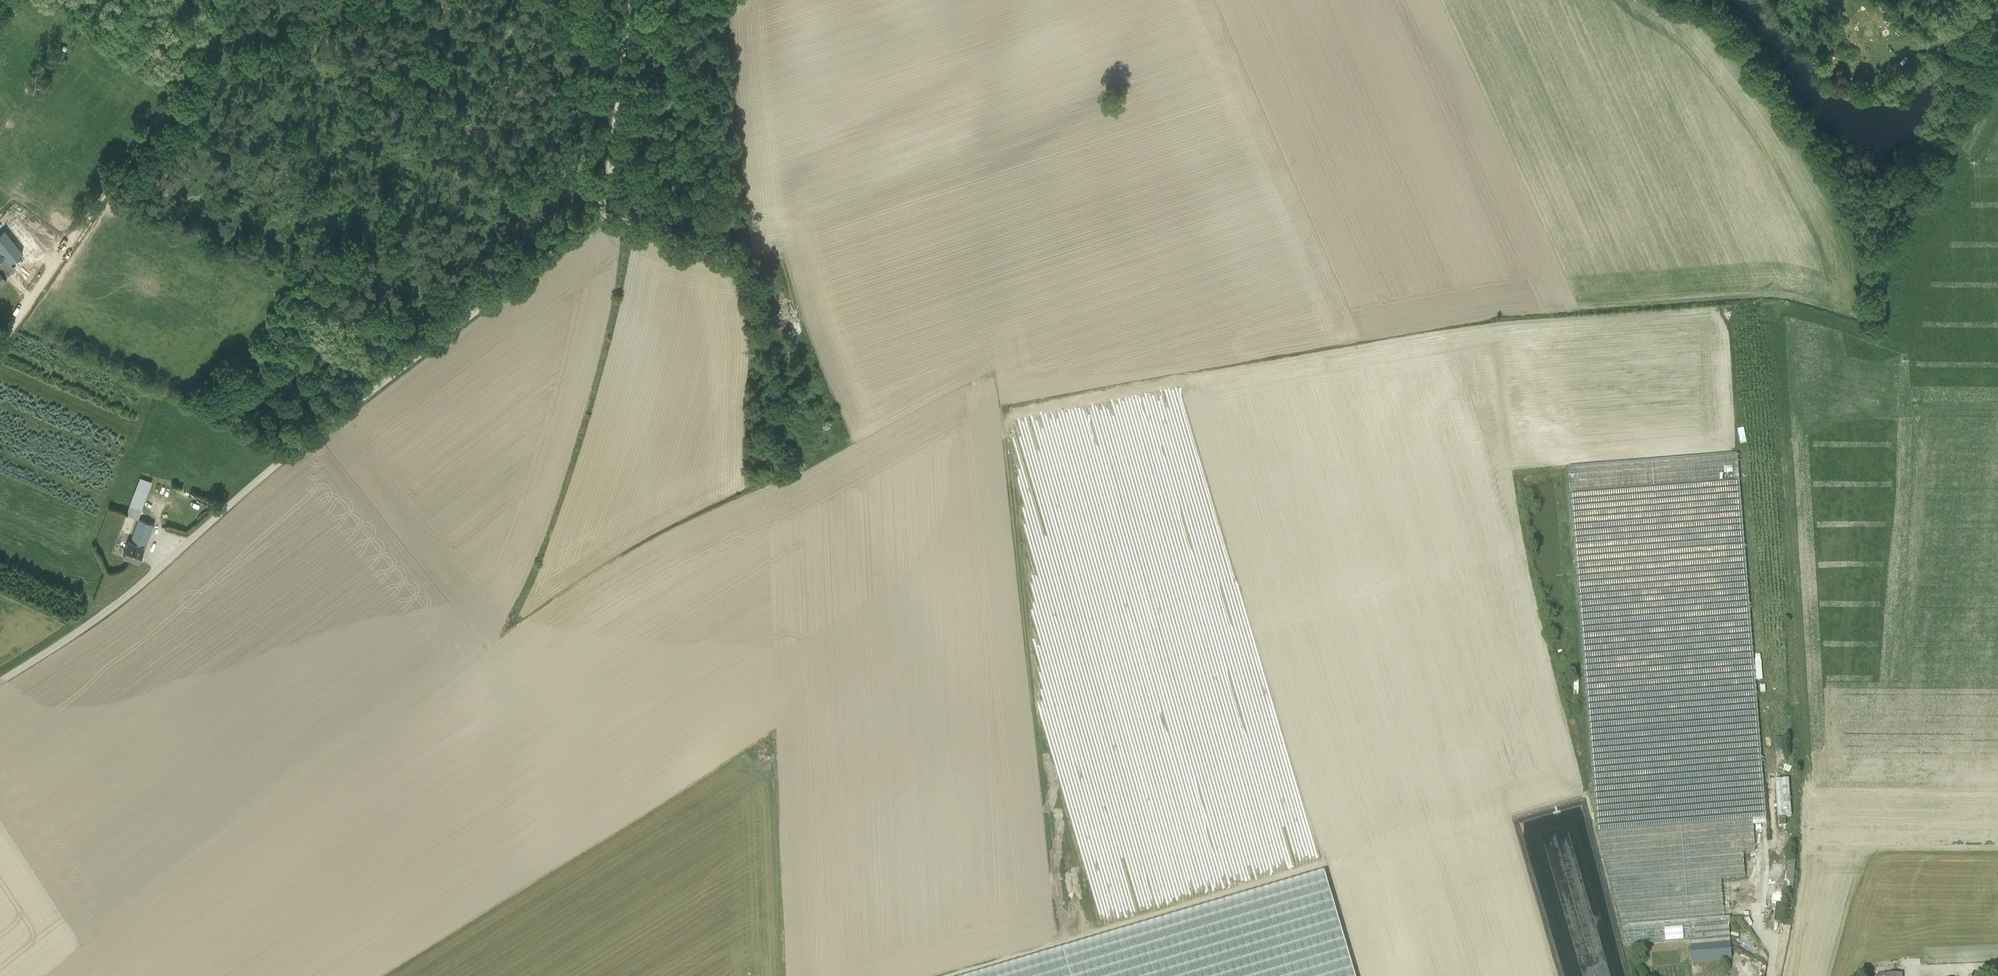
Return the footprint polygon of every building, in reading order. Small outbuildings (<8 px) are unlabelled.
[(6,259),(10,264),(23,254),(18,247),(5,257),(6,259)] [(1737,455),(1567,469),(1596,826),(1626,946),(1690,941),(1691,963),(1731,960),(1729,932),(1729,926),(1729,925),(1729,918),(1724,918),(1721,880),(1745,878),(1743,853),(1755,852),(1753,826),(1766,825),(1766,815),(1759,736),(1737,455)] [(126,515),(137,518),(151,482),(140,478),(126,515)] [(154,524),(139,519),(131,542),(128,541),(123,556),(138,562),(142,550),(144,551),(146,546),(145,546),(148,539),(148,540),(154,524)] [(1777,781),(1775,781),(1778,818),(1779,827),(1786,827),(1785,817),(1791,817),(1788,780),(1777,781)] [(1794,861),(1786,861),(1785,889),(1794,889),(1794,861)] [(1324,874),(977,975),(1355,975),(1324,874)]
